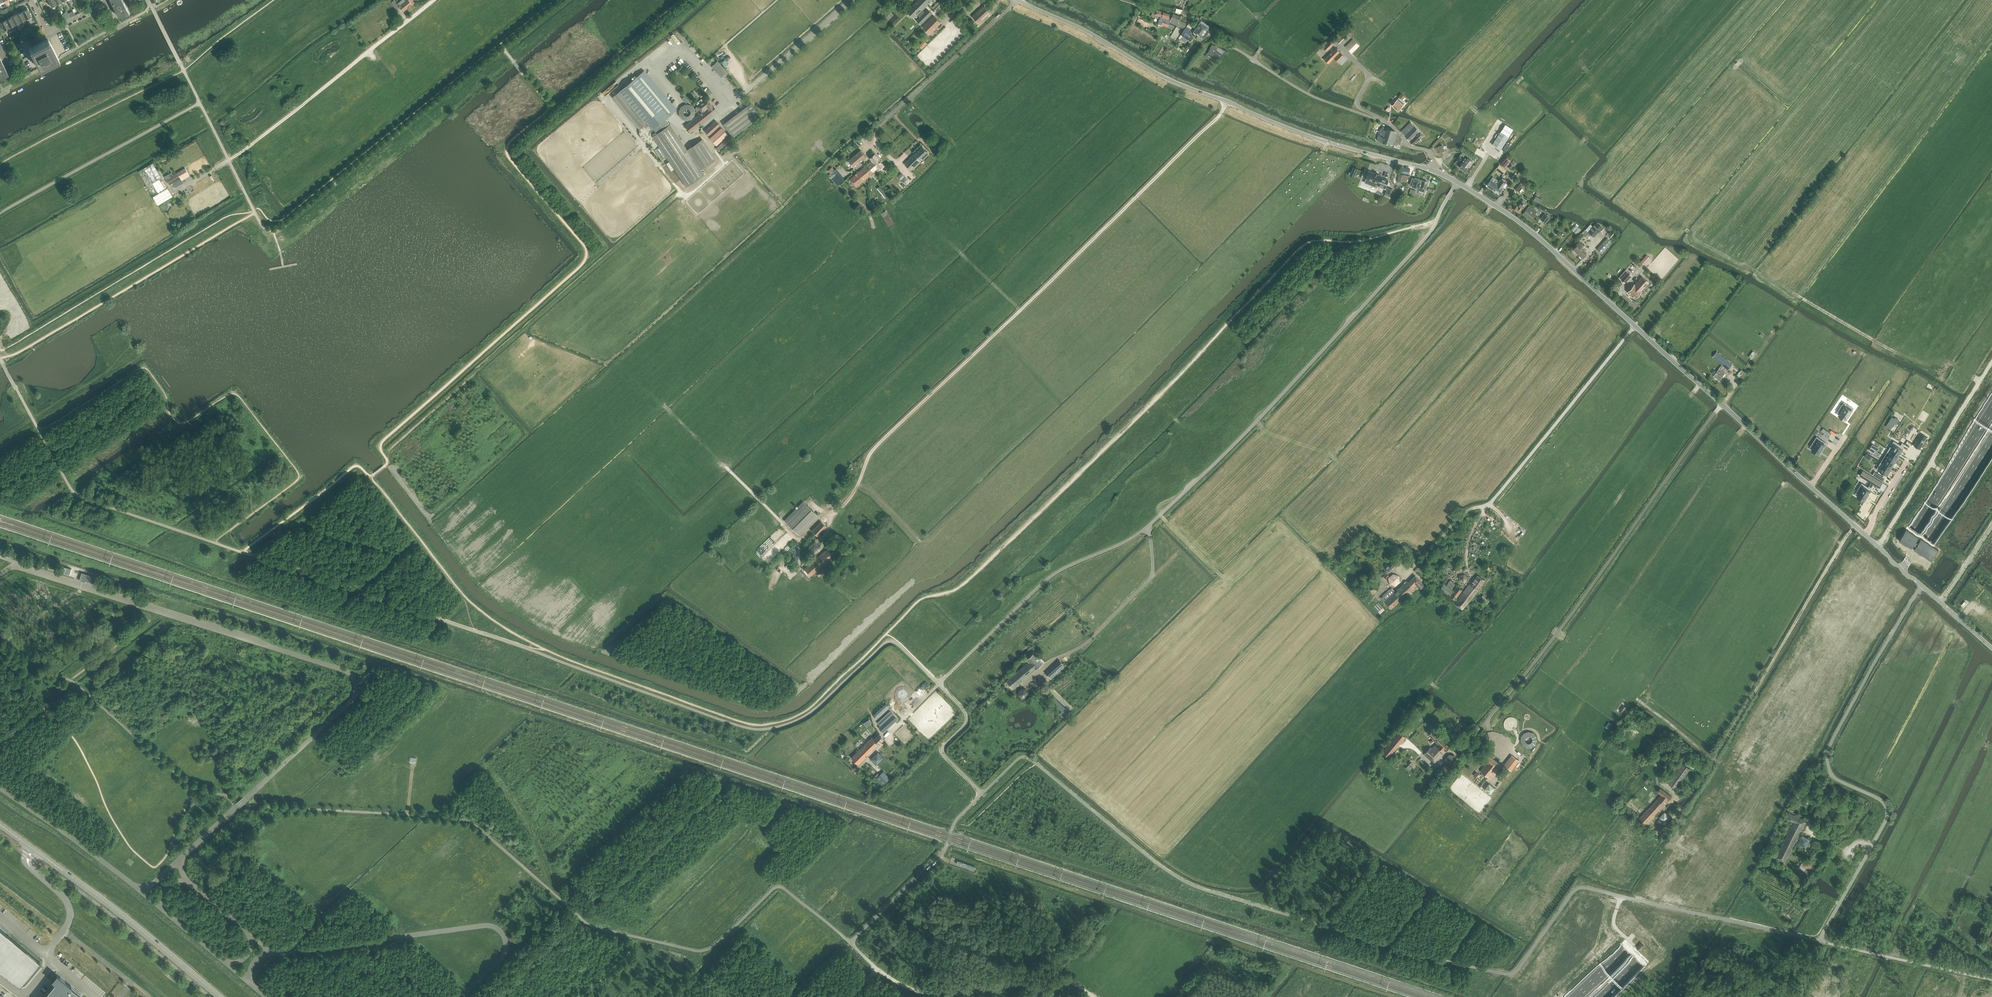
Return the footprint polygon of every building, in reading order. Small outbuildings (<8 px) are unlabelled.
[(124,0),(119,0),(113,3),(121,18),(130,13),(124,0)] [(399,6),(394,0),(391,3),(396,9),(399,6)] [(409,0),(406,0),(405,0),(401,0),(397,3),(404,11),(407,8),(410,11),(414,7),(409,0)] [(926,0),(918,0),(907,11),(914,18),(917,14),(920,17),(915,22),(919,26),(932,13),(928,9),(924,13),(922,10),(929,3),(926,0)] [(984,6),(973,16),(979,23),(991,13),(984,6)] [(30,12),(29,13),(27,8),(24,9),(24,10),(22,12),(25,19),(31,16),(32,15),(30,12)] [(1162,17),(1163,12),(1157,10),(1154,9),(1151,16),(1158,18),(1159,16),(1160,16),(1162,17)] [(25,19),(22,12),(19,13),(19,12),(18,12),(17,10),(15,11),(20,22),(25,19)] [(20,22),(15,11),(13,11),(14,14),(13,14),(14,15),(11,17),(16,27),(21,24),(20,22)] [(1170,19),(1170,18),(1169,18),(1170,14),(1163,12),(1162,17),(1160,16),(1159,21),(1158,24),(1161,25),(1162,22),(1170,24),(1170,23),(1171,20),(1170,19)] [(1187,23),(1179,21),(1181,17),(1173,14),(1171,20),(1170,23),(1185,28),(1187,23)] [(930,33),(941,22),(934,16),(923,27),(930,33)] [(16,27),(11,17),(8,18),(8,17),(5,19),(9,27),(10,29),(16,27)] [(1139,18),(1137,22),(1149,26),(1150,22),(1139,18)] [(9,27),(5,19),(2,20),(3,21),(0,22),(0,23),(1,25),(0,26),(0,29),(3,35),(10,29),(9,27)] [(1194,32),(1198,35),(1205,24),(1205,23),(1201,20),(1201,22),(1200,22),(1198,20),(1196,23),(1198,24),(1197,25),(1198,25),(1196,29),(1194,28),(1193,30),(1194,31),(1194,32)] [(1189,32),(1194,24),(1190,21),(1181,34),(1183,36),(1181,39),(1185,42),(1188,39),(1190,41),(1193,37),(1189,35),(1191,33),(1189,32)] [(1202,37),(1204,38),(1209,31),(1210,31),(1212,29),(1211,29),(1209,27),(1210,26),(1205,23),(1205,24),(1198,35),(1202,37)] [(1182,30),(1177,27),(1171,36),(1176,39),(1182,30)] [(925,39),(919,45),(922,48),(928,43),(925,39)] [(1353,39),(1345,47),(1352,53),(1360,45),(1353,39)] [(57,58),(48,40),(30,49),(39,66),(57,58)] [(1327,52),(1334,44),(1331,40),(1323,48),(1327,52)] [(1213,56),(1216,49),(1211,47),(1208,53),(1213,56)] [(1347,59),(1339,50),(1338,49),(1337,49),(1336,48),(1330,54),(1324,60),(1328,63),(1334,58),(1338,62),(1339,62),(1342,65),(1347,59)] [(728,71),(718,60),(712,66),(722,77),(728,71)] [(687,149),(670,124),(666,118),(669,116),(675,110),(643,71),(612,97),(647,139),(661,160),(666,156),(686,187),(704,175),(700,169),(715,159),(702,139),(687,149)] [(1403,106),(1405,103),(1402,100),(1406,96),(1402,92),(1398,96),(1400,97),(1397,100),(1392,105),(1398,111),(1403,106)] [(716,109),(713,106),(707,99),(704,102),(701,99),(696,103),(698,106),(695,108),(699,114),(700,113),(706,121),(710,117),(709,116),(712,114),(712,113),(716,109)] [(733,137),(756,119),(746,106),(723,124),(733,137)] [(691,133),(706,121),(700,113),(699,114),(685,125),(691,133)] [(709,135),(720,125),(716,121),(705,131),(709,135)] [(1414,145),(1415,144),(1424,135),(1420,131),(1414,125),(1414,126),(1411,122),(1401,131),(1413,145),(1414,145)] [(1380,128),(1377,140),(1390,144),(1394,145),(1395,143),(1400,144),(1402,139),(1395,131),(1395,130),(1387,128),(1386,130),(1380,128)] [(722,129),(711,139),(716,144),(727,134),(722,129)] [(1509,137),(1500,132),(1492,145),(1501,150),(1509,137)] [(727,138),(716,148),(720,151),(730,142),(727,138)] [(1435,148),(1437,154),(1444,151),(1442,145),(1435,148)] [(911,170),(929,153),(922,146),(905,163),(911,170)] [(854,167),(866,157),(861,150),(848,160),(854,167)] [(885,166),(875,154),(870,158),(872,160),(870,162),(876,169),(878,167),(880,170),(885,166)] [(1461,166),(1460,167),(1466,172),(1472,164),(1471,163),(1472,161),(1468,157),(1466,159),(1465,158),(1463,161),(1464,162),(1463,164),(1461,164),(1461,165),(1461,166)] [(158,204),(173,196),(154,162),(131,175),(133,178),(137,175),(139,178),(142,176),(158,204)] [(873,171),(876,169),(870,162),(862,169),(868,177),(874,172),(873,171)] [(1499,165),(1496,169),(1502,174),(1506,170),(1499,165)] [(170,185),(181,178),(182,180),(190,175),(185,167),(180,170),(173,175),(172,172),(168,174),(170,177),(166,179),(170,185)] [(857,187),(868,177),(862,169),(850,179),(857,187)] [(832,179),(839,172),(837,170),(830,176),(832,179)] [(1366,179),(1365,182),(1377,187),(1377,186),(1385,189),(1388,180),(1381,177),(1381,176),(1378,175),(1379,174),(1375,172),(1374,173),(1369,171),(1366,178),(1366,179)] [(834,181),(841,174),(839,172),(832,179),(834,181)] [(1406,182),(1407,179),(1408,176),(1399,173),(1397,180),(1406,182)] [(835,183),(843,176),(841,174),(834,181),(835,183)] [(837,185),(844,179),(843,176),(835,183),(837,185)] [(1491,180),(1487,186),(1493,190),(1497,184),(1499,180),(1493,177),(1491,180)] [(1497,184),(1493,190),(1499,193),(1503,187),(1502,187),(1505,183),(1507,184),(1508,181),(1502,177),(1501,180),(1500,179),(1497,184)] [(1412,178),(1410,185),(1412,185),(1412,186),(1416,188),(1418,189),(1421,182),(1421,180),(1415,178),(1414,178),(1412,178)] [(1416,188),(1416,189),(1420,190),(1421,189),(1424,190),(1427,182),(1422,180),(1422,182),(1421,182),(1418,189),(1416,188)] [(1517,206),(1514,210),(1519,213),(1526,205),(1522,202),(1518,206),(1517,206)] [(1537,212),(1529,206),(1523,214),(1531,220),(1532,218),(1533,218),(1534,216),(1534,215),(1537,212)] [(886,210),(881,213),(889,226),(894,222),(886,210)] [(1549,217),(1545,214),(1541,219),(1545,222),(1549,217)] [(1596,223),(1588,232),(1591,234),(1594,237),(1602,228),(1596,223)] [(1585,229),(1582,233),(1587,238),(1591,234),(1588,232),(1585,229)] [(1607,238),(1602,243),(1607,247),(1612,242),(1607,238)] [(1573,249),(1583,258),(1586,254),(1582,250),(1584,249),(1582,247),(1584,245),(1579,241),(1576,245),(1577,246),(1573,249)] [(1626,270),(1619,277),(1625,283),(1631,275),(1626,270)] [(1635,285),(1634,284),(1627,292),(1635,299),(1642,291),(1641,291),(1649,282),(1642,277),(1635,285)] [(1718,351),(1713,357),(1729,370),(1733,364),(1718,351)] [(1720,368),(1714,375),(1720,380),(1725,373),(1720,368)] [(1844,402),(1837,412),(1840,414),(1839,415),(1846,420),(1852,411),(1852,410),(1853,408),(1844,402)] [(1817,436),(1810,446),(1813,448),(1811,450),(1819,455),(1825,445),(1824,445),(1826,443),(1817,436)] [(1894,441),(1889,449),(1899,456),(1903,449),(1902,449),(1905,444),(1902,443),(1901,445),(1894,441)] [(1889,449),(1885,456),(1895,462),(1899,456),(1889,449)] [(1814,466),(1818,461),(1808,452),(1803,457),(1814,466)] [(1885,456),(1881,462),(1891,469),(1895,462),(1885,456)] [(1881,462),(1877,469),(1887,475),(1891,469),(1881,462)] [(1870,474),(1866,480),(1871,483),(1874,484),(1880,488),(1883,483),(1870,474)] [(1862,483),(1855,493),(1858,495),(1857,496),(1865,501),(1871,491),(1870,491),(1874,484),(1871,483),(1868,487),(1862,483)] [(1873,507),(1881,495),(1876,491),(1868,504),(1873,507)] [(799,535),(816,518),(818,516),(803,501),(784,520),(799,535)] [(817,536),(826,527),(821,521),(812,530),(817,536)] [(1906,530),(1899,541),(1932,561),(1939,550),(1906,530)] [(820,547),(814,540),(808,546),(814,552),(820,547)] [(827,561),(831,558),(831,559),(832,558),(832,557),(840,551),(834,543),(816,559),(814,556),(810,560),(812,562),(804,568),(811,576),(815,572),(819,576),(826,570),(822,566),(824,564),(825,567),(829,563),(827,561)] [(1398,562),(1392,557),(1390,559),(1392,561),(1386,568),(1389,572),(1398,562)] [(63,566),(62,572),(70,575),(72,569),(63,566)] [(82,572),(80,580),(86,581),(86,579),(95,582),(96,576),(82,572)] [(1463,573),(1460,577),(1465,581),(1468,577),(1463,573)] [(1389,578),(1390,584),(1395,586),(1400,582),(1399,576),(1393,574),(1389,578)] [(1477,575),(1475,578),(1471,585),(1469,584),(1455,603),(1462,609),(1478,590),(1477,589),(1479,587),(1480,587),(1482,584),(1484,580),(1477,575)] [(1420,588),(1424,585),(1415,576),(1408,582),(1407,581),(1406,581),(1404,582),(1404,584),(1395,592),(1392,588),(1381,598),(1391,609),(1403,598),(1403,599),(1404,598),(1403,598),(1407,594),(1408,595),(1411,592),(1411,591),(1417,585),(1420,588)] [(1452,588),(1456,583),(1450,579),(1447,584),(1452,588)] [(1450,595),(1453,591),(1445,586),(1442,590),(1450,595)] [(1462,590),(1457,586),(1450,595),(1455,599),(1462,590)] [(1013,688),(1043,663),(1034,653),(1027,659),(1029,662),(1007,680),(1013,688)] [(1056,663),(1046,673),(1049,676),(1063,664),(1060,660),(1056,663)] [(1029,691),(1025,687),(1019,689),(1018,694),(1022,698),(1028,696),(1029,691)] [(1070,711),(1055,697),(1051,701),(1062,711),(1059,713),(1064,717),(1070,711)] [(875,714),(877,717),(884,711),(882,708),(875,714)] [(879,727),(883,732),(898,719),(891,711),(878,723),(881,726),(879,727)] [(1644,723),(1638,719),(1631,728),(1637,733),(1644,723)] [(1450,746),(1443,739),(1432,730),(1429,734),(1434,740),(1437,743),(1432,748),(1430,747),(1424,754),(1434,763),(1450,746)] [(872,737),(852,757),(858,764),(875,748),(877,748),(879,746),(879,744),(884,738),(878,731),(876,733),(878,735),(874,739),(872,737)] [(1521,736),(1521,741),(1523,745),(1527,747),(1531,747),(1535,745),(1537,740),(1536,736),(1533,732),(1528,731),(1524,733),(1521,736)] [(1383,751),(1389,757),(1406,737),(1400,732),(1383,751)] [(879,751),(871,758),(877,765),(885,758),(879,751)] [(1488,762),(1481,771),(1488,777),(1499,763),(1487,753),(1483,758),(1488,762)] [(1656,754),(1651,761),(1652,762),(1664,772),(1668,768),(1665,766),(1667,763),(1656,754)] [(1448,755),(1445,759),(1447,765),(1453,765),(1456,761),(1454,755),(1448,755)] [(1505,765),(1511,770),(1519,760),(1512,755),(1505,765)] [(1681,761),(1666,781),(1676,788),(1690,768),(1681,761)] [(879,772),(875,776),(884,785),(888,781),(879,772)] [(1493,795),(1497,788),(1489,783),(1485,789),(1493,795)] [(1654,816),(1656,814),(1665,805),(1672,796),(1661,788),(1658,792),(1662,795),(1648,809),(1654,816)] [(1638,819),(1645,825),(1654,816),(1648,809),(1638,819)] [(1666,822),(1671,816),(1665,811),(1660,817),(1666,822)] [(1803,826),(1806,821),(1789,812),(1786,818),(1794,822),(1792,826),(1777,856),(1786,861),(1802,829),(1803,829),(1804,827),(1803,826)] [(1798,843),(1807,847),(1811,839),(1802,835),(1798,843)] [(976,867),(958,860),(956,863),(975,870),(976,867)] [(1805,871),(1808,873),(1812,866),(1803,861),(1801,865),(1807,868),(1805,871)] [(1586,913),(1592,904),(1580,895),(1573,904),(1586,913)] [(1568,912),(1561,921),(1573,930),(1580,921),(1568,912)] [(19,985),(39,962),(7,935),(0,944),(0,970),(19,985)] [(42,996),(79,996),(81,995),(80,995),(70,986),(71,986),(70,985),(65,981),(60,977),(57,975),(57,974),(56,974),(56,975),(52,980),(51,980),(52,981),(52,980),(54,982),(47,991),(42,996)]
